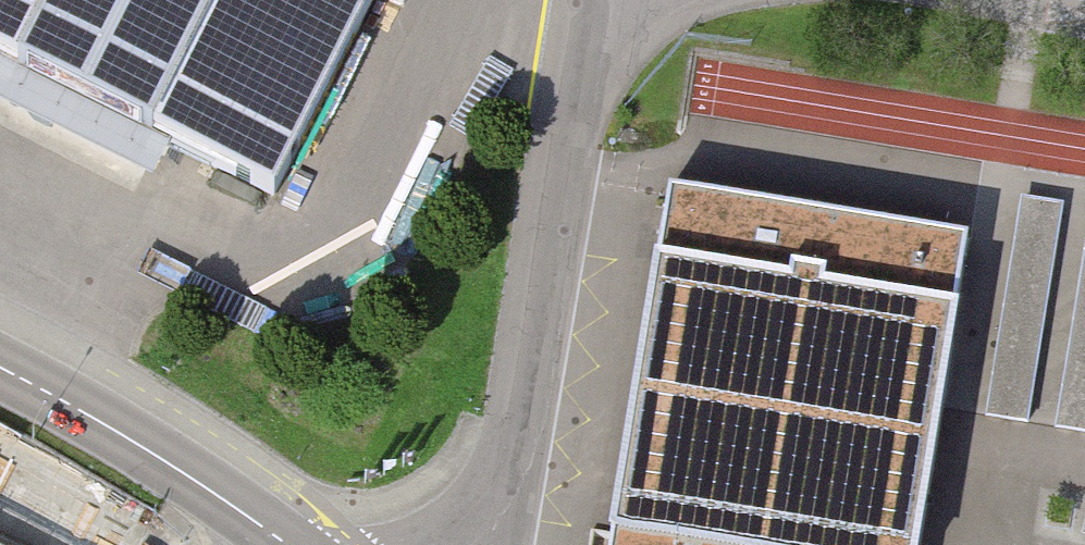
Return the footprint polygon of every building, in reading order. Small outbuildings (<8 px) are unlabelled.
[(283,197),(380,0),(0,0),(0,59),(283,197)] [(609,544),(918,544),(972,225),(671,178),(609,544)]
